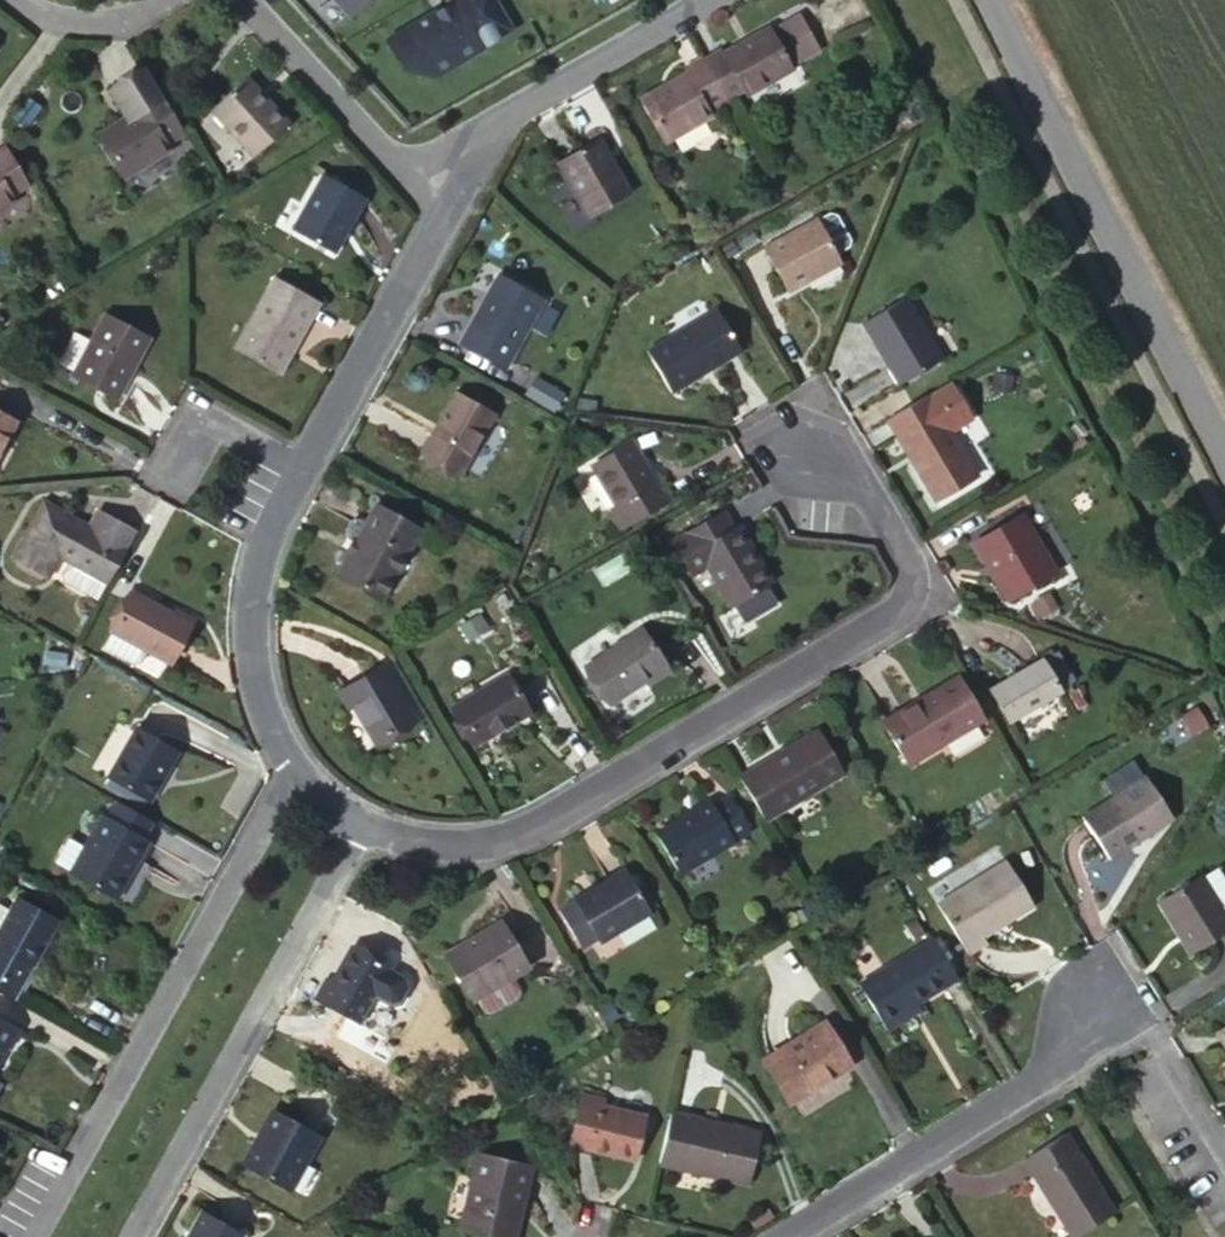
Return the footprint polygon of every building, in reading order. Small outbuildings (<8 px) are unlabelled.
[(351,17),(369,0),(335,0),(351,17)] [(493,0),(450,0),(386,40),(401,69),(434,78),(511,30),(493,0)] [(718,53),(701,63),(724,102),(740,93),(743,99),(793,71),(792,69),(822,53),(800,18),(773,33),(770,30),(720,58),(718,53)] [(724,102),(701,63),(685,72),(686,79),(641,104),(663,144),(709,119),(707,112),(724,102)] [(165,144),(181,133),(158,96),(144,72),(108,94),(127,124),(100,141),(122,178),(168,149),(165,144)] [(289,128),(247,82),(211,113),(254,160),(289,128)] [(629,197),(596,141),(557,164),(588,220),(629,197)] [(27,185),(4,147),(0,149),(0,210),(14,201),(11,195),(27,185)] [(365,196),(324,174),(294,228),(336,250),(365,196)] [(828,215),(816,223),(834,255),(847,248),(848,242),(835,218),(828,215)] [(815,222),(764,251),(785,288),(802,279),(805,283),(839,263),(834,255),(815,222)] [(321,302),(275,276),(236,345),(283,371),(321,302)] [(543,302),(498,276),(458,347),(503,371),(543,302)] [(785,288),(784,289),(786,294),(805,283),(802,279),(785,288)] [(942,363),(906,301),(862,327),(898,389),(942,363)] [(740,353),(716,312),(646,352),(671,395),(740,353)] [(116,403),(148,341),(103,317),(69,379),(116,403)] [(563,393),(536,378),(526,396),(554,411),(563,393)] [(949,384),(885,420),(896,438),(901,434),(920,467),(915,470),(933,502),(975,478),(950,433),(970,421),(949,384)] [(459,476),(492,417),(454,398),(422,456),(459,476)] [(14,424),(0,416),(0,450),(14,424)] [(901,434),(896,438),(915,470),(920,467),(901,434)] [(665,506),(650,477),(631,445),(592,467),(617,510),(614,514),(623,531),(665,506)] [(656,472),(650,477),(665,506),(673,502),(656,472)] [(68,561),(108,583),(136,533),(104,516),(93,519),(88,528),(42,503),(11,558),(46,578),(58,556),(68,561)] [(400,552),(406,555),(418,530),(374,507),(336,578),(375,598),(400,552)] [(743,551),(749,546),(737,529),(733,531),(723,513),(670,544),(680,564),(698,553),(731,608),(766,588),(743,551)] [(623,531),(614,514),(606,517),(617,536),(623,531)] [(1055,575),(1022,516),(972,546),(1006,603),(1055,575)] [(772,585),(749,546),(743,551),(766,588),(772,585)] [(382,601),(406,555),(400,552),(375,598),(382,601)] [(108,583),(68,561),(61,573),(62,583),(98,602),(108,583)] [(171,617),(131,596),(110,633),(101,649),(132,666),(139,663),(145,652),(169,664),(189,627),(171,617)] [(175,609),(171,617),(189,627),(194,619),(175,609)] [(478,618),(458,630),(467,644),(487,632),(478,618)] [(610,705),(646,681),(664,668),(640,633),(586,670),(610,705)] [(1042,663),(992,692),(1010,723),(1059,694),(1042,663)] [(664,668),(646,681),(650,687),(669,674),(664,668)] [(345,691),(355,709),(375,743),(412,723),(381,669),(345,691)] [(507,679),(452,711),(474,747),(511,726),(510,722),(527,712),(507,679)] [(956,680),(932,695),(936,701),(919,710),(915,705),(881,725),(904,767),(981,723),(956,680)] [(348,713),(355,709),(345,691),(337,696),(348,713)] [(936,701),(932,695),(915,705),(919,710),(936,701)] [(1197,706),(1176,719),(1189,740),(1209,727),(1197,706)] [(110,781),(145,802),(149,803),(176,754),(136,731),(107,780),(110,781)] [(818,734),(740,781),(764,823),(843,775),(818,734)] [(1101,782),(1112,799),(1145,779),(1134,761),(1101,782)] [(1147,782),(1161,805),(1168,800),(1153,777),(1147,782)] [(1145,779),(1081,820),(1108,862),(1172,821),(1161,805),(1145,779)] [(143,809),(145,802),(110,781),(105,789),(143,809)] [(710,805),(655,838),(678,877),(749,835),(729,801),(713,810),(710,805)] [(141,840),(151,823),(119,805),(109,822),(102,818),(87,847),(70,877),(108,898),(130,860),(135,863),(147,843),(141,840)] [(70,877),(87,847),(72,838),(54,868),(70,877)] [(114,901),(135,863),(130,860),(108,898),(114,901)] [(1033,908),(1004,864),(935,908),(966,956),(985,944),(982,940),(1033,908)] [(1221,912),(1224,909),(1224,883),(1217,871),(1201,880),(1221,912)] [(611,929),(615,934),(648,914),(647,912),(634,891),(624,874),(573,903),(594,939),(611,929)] [(1178,937),(1185,933),(1197,952),(1224,934),(1224,909),(1221,912),(1201,880),(1200,879),(1159,905),(1178,937)] [(641,887),(634,891),(647,912),(654,907),(641,887)] [(17,993),(57,922),(19,901),(10,916),(0,935),(0,983),(17,993)] [(10,916),(0,912),(0,935),(10,916)] [(526,971),(500,925),(445,957),(472,1003),(473,1002),(510,980),(526,971)] [(599,945),(615,934),(611,929),(594,939),(599,945)] [(1185,933),(1178,937),(1190,956),(1197,952),(1185,933)] [(956,980),(932,942),(858,987),(885,1034),(904,1023),(899,1015),(916,1004),(956,980)] [(351,950),(332,985),(322,1005),(359,1025),(374,999),(391,1007),(400,1004),(408,989),(406,980),(351,950)] [(510,980),(473,1002),(481,1016),(488,1018),(517,1001),(518,995),(510,980)] [(322,1005),(332,985),(325,981),(315,1001),(322,1005)] [(12,1002),(17,993),(0,983),(0,995),(12,1002)] [(899,1015),(904,1023),(921,1012),(916,1004),(899,1015)] [(2,1047),(8,1050),(18,1034),(0,1024),(0,1050),(2,1047)] [(851,1066),(826,1025),(763,1064),(787,1105),(851,1066)] [(1216,1035),(1224,1049),(1224,1029),(1216,1035)] [(632,1161),(642,1118),(601,1108),(603,1102),(581,1098),(571,1145),(632,1161)] [(275,1109),(243,1167),(288,1192),(320,1134),(275,1109)] [(669,1114),(657,1166),(748,1187),(759,1135),(669,1114)] [(1069,1236),(1080,1236),(1113,1216),(1065,1137),(1028,1159),(1064,1216),(1057,1219),(1069,1236)] [(529,1168),(478,1157),(461,1231),(485,1236),(514,1236),(529,1168)] [(1022,1163),(1057,1219),(1064,1216),(1028,1159),(1022,1163)] [(765,1210),(747,1221),(753,1230),(771,1218),(765,1210)] [(187,1236),(240,1236),(200,1214),(187,1236)]
